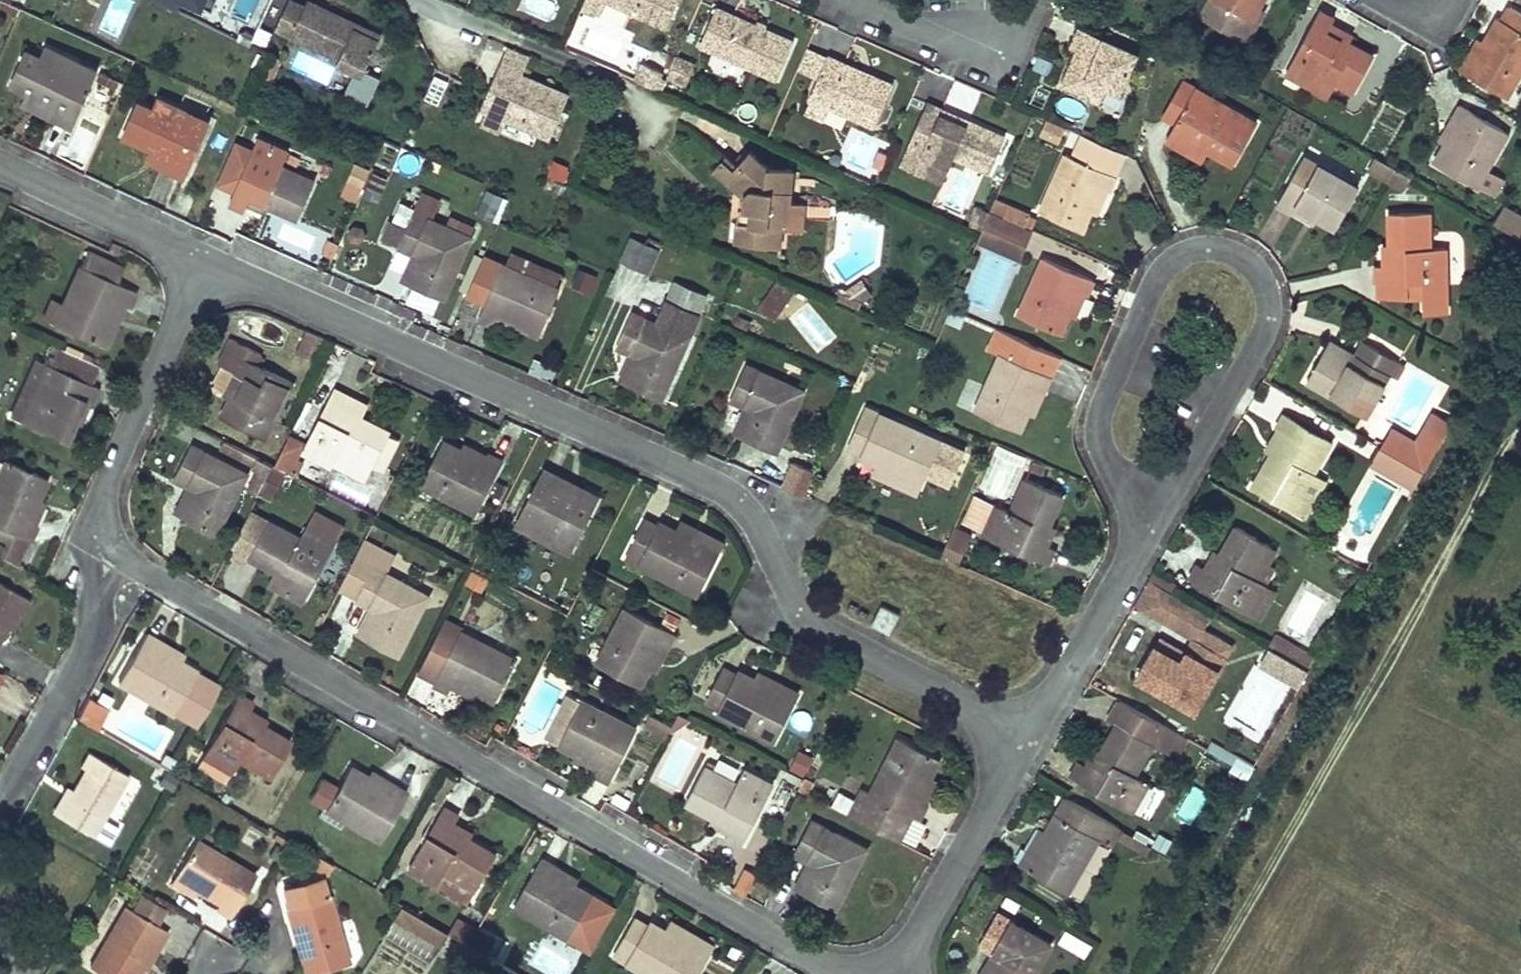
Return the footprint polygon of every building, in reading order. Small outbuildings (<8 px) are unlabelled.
[(103,31),(125,35),(131,0),(109,0),(103,31)] [(180,12),(185,0),(212,12),(217,0),(152,0),(180,12)] [(344,17),(307,0),(304,6),(291,0),(288,0),(275,28),(339,58),(337,63),(362,74),(378,40),(341,23),(344,17)] [(667,27),(678,0),(604,0),(667,27)] [(1240,39),(1257,8),(1261,0),(1208,0),(1199,16),(1240,39)] [(1466,72),(1507,95),(1520,71),(1520,13),(1509,6),(1501,19),(1498,17),(1484,42),(1466,72)] [(792,41),(714,7),(698,45),(776,79),(792,41)] [(1257,8),(1240,39),(1245,42),(1262,12),(1257,8)] [(1347,43),(1327,32),(1330,25),(1334,18),(1319,10),(1286,73),(1315,89),(1323,75),(1354,91),(1373,56),(1347,43)] [(381,34),(344,17),(341,23),(378,40),(381,34)] [(1330,25),(1327,32),(1347,43),(1351,36),(1330,25)] [(1063,87),(1070,91),(1077,88),(1082,91),(1084,96),(1094,101),(1100,87),(1113,93),(1133,48),(1082,26),(1071,51),(1077,54),(1063,87)] [(1461,68),(1466,72),(1484,42),(1478,39),(1461,68)] [(11,81),(30,90),(56,102),(50,113),(74,124),(98,69),(47,46),(41,57),(26,50),(11,81)] [(315,74),(318,57),(297,53),(294,69),(315,74)] [(892,84),(826,56),(808,98),(874,126),(892,84)] [(676,58),(667,78),(686,86),(695,66),(676,58)] [(569,94),(499,64),(492,80),(497,82),(485,110),(550,137),(569,94)] [(657,89),(662,77),(664,72),(646,64),(639,81),(657,89)] [(101,81),(116,88),(120,79),(104,73),(101,81)] [(432,75),(424,100),(440,105),(448,80),(432,75)] [(667,79),(662,77),(657,89),(661,91),(667,79)] [(954,79),(946,102),(973,111),(981,89),(954,79)] [(485,110),(497,82),(492,80),(481,108),(485,110)] [(1165,141),(1187,154),(1194,143),(1207,150),(1233,166),(1257,124),(1215,100),(1210,108),(1192,98),(1197,90),(1182,82),(1163,117),(1175,124),(1165,141)] [(1036,85),(1031,103),(1045,107),(1050,88),(1036,85)] [(30,90),(24,101),(50,113),(56,102),(30,90)] [(1215,100),(1197,90),(1192,98),(1210,108),(1215,100)] [(124,133),(155,147),(168,153),(163,165),(187,176),(207,130),(186,121),(190,113),(158,98),(153,108),(138,101),(124,133)] [(1061,98),(1058,112),(1080,116),(1083,102),(1061,98)] [(1008,137),(968,120),(965,126),(940,114),(942,109),(926,102),(906,149),(949,167),(953,158),(993,174),(1008,137)] [(1455,124),(1444,142),(1433,160),(1476,186),(1486,168),(1507,132),(1459,103),(1449,121),(1455,124)] [(968,120),(942,109),(940,114),(965,126),(968,120)] [(190,113),(186,121),(207,130),(211,122),(190,113)] [(1045,120),(1038,136),(1059,144),(1066,128),(1045,120)] [(1449,121),(1438,139),(1444,142),(1455,124),(1449,121)] [(1084,136),(1076,154),(1118,173),(1127,154),(1084,136)] [(247,210),(249,204),(252,197),(270,205),(300,218),(316,182),(283,168),(290,152),(259,138),(230,202),(247,210)] [(1194,143),(1187,154),(1201,161),(1207,150),(1194,143)] [(155,147),(150,158),(163,165),(168,153),(155,147)] [(769,222),(783,223),(784,198),(787,167),(762,165),(743,152),(731,168),(727,174),(736,182),(732,188),(732,192),(741,195),(740,204),(725,203),(722,237),(767,241),(769,222)] [(887,156),(879,152),(873,166),(881,169),(887,156)] [(1083,230),(1092,210),(1101,188),(1108,191),(1110,192),(1117,178),(1066,155),(1042,212),(1083,230)] [(1290,211),(1291,210),(1295,204),(1317,216),(1335,226),(1358,187),(1303,156),(1276,203),(1290,211)] [(1374,156),(1367,169),(1385,179),(1392,166),(1384,160),(1374,156)] [(727,174),(731,168),(719,160),(710,172),(732,188),(736,182),(727,174)] [(353,162),(338,196),(357,204),(371,169),(353,162)] [(1392,166),(1385,179),(1403,189),(1410,176),(1392,166)] [(1497,198),(1507,180),(1486,168),(1476,186),(1497,198)] [(364,197),(378,203),(385,185),(371,180),(364,197)] [(1101,188),(1092,210),(1099,214),(1108,191),(1101,188)] [(486,190),(476,214),(498,223),(507,199),(486,190)] [(381,240),(397,247),(415,255),(421,257),(409,284),(442,298),(475,224),(460,217),(454,230),(431,220),(439,203),(420,195),(406,227),(390,219),(381,240)] [(252,197),(249,204),(267,211),(270,205),(252,197)] [(801,224),(802,199),(784,198),(783,223),(801,224)] [(1005,217),(1010,205),(996,199),(991,211),(993,211),(996,213),(1005,217)] [(1295,204),(1291,210),(1313,222),(1317,216),(1295,204)] [(1031,215),(1010,205),(1005,217),(1013,220),(1018,223),(1026,226),(1029,218),(1031,215)] [(991,211),(979,206),(973,221),(984,226),(991,211)] [(1502,207),(1493,223),(1505,230),(1514,214),(1502,207)] [(999,254),(1013,220),(1005,217),(996,213),(993,211),(979,245),(999,254)] [(1392,244),(1392,264),(1382,264),(1376,264),(1376,282),(1379,281),(1380,300),(1426,299),(1427,315),(1448,315),(1447,248),(1431,248),(1431,213),(1392,213),(1392,244)] [(1036,222),(1029,218),(1026,226),(1032,229),(1036,222)] [(1022,263),(1036,231),(1032,229),(1026,226),(1018,223),(1013,220),(999,254),(1022,263)] [(984,226),(973,221),(970,228),(977,231),(981,233),(984,226)] [(630,236),(621,259),(649,272),(660,250),(630,236)] [(122,257),(125,248),(112,242),(109,251),(122,257)] [(1392,244),(1382,244),(1382,264),(1392,264),(1392,244)] [(558,291),(566,275),(514,252),(507,268),(558,291)] [(485,302),(501,266),(503,262),(483,253),(478,265),(465,293),(485,302)] [(86,254),(80,267),(116,283),(122,269),(86,254)] [(415,255),(404,282),(409,284),(421,257),(415,255)] [(1060,335),(1068,316),(1079,294),(1084,296),(1086,297),(1093,282),(1043,259),(1018,317),(1060,335)] [(492,326),(495,318),(497,313),(541,332),(558,291),(507,268),(501,266),(485,302),(477,319),(492,326)] [(64,305),(56,323),(99,342),(118,300),(126,304),(131,306),(137,292),(116,283),(80,267),(64,305)] [(590,293),(598,275),(581,268),(573,287),(590,293)] [(866,302),(874,298),(864,282),(847,294),(839,290),(836,297),(862,309),(866,302)] [(777,323),(797,295),(780,283),(760,310),(777,323)] [(1079,294),(1068,316),(1074,319),(1084,296),(1079,294)] [(661,398),(688,337),(699,313),(668,299),(657,323),(632,312),(617,345),(632,352),(640,355),(628,383),(661,398)] [(45,319),(56,323),(64,305),(53,300),(45,319)] [(118,300),(99,342),(107,346),(126,304),(118,300)] [(497,313),(495,318),(539,337),(541,332),(497,313)] [(737,316),(734,323),(747,329),(750,322),(737,316)] [(317,361),(328,339),(310,330),(299,353),(317,361)] [(1018,430),(1026,411),(1037,388),(1043,391),(1045,392),(1052,377),(1061,358),(1011,335),(1002,355),(977,412),(1018,430)] [(219,364),(237,373),(244,359),(250,349),(231,340),(219,364)] [(1351,363),(1325,348),(1307,380),(1365,413),(1396,359),(1364,341),(1355,357),(1351,363)] [(1329,341),(1325,348),(1351,363),(1355,357),(1329,341)] [(48,365),(24,421),(66,439),(75,420),(84,398),(92,401),(98,386),(92,383),(100,365),(57,346),(48,365)] [(264,438),(293,383),(260,366),(265,356),(250,349),(244,359),(237,373),(242,376),(231,399),(223,416),(264,438)] [(632,352),(620,379),(628,383),(640,355),(632,352)] [(13,417),(24,421),(48,365),(37,360),(13,417)] [(237,373),(219,364),(210,381),(213,389),(226,396),(237,373)] [(755,407),(742,436),(776,451),(803,390),(747,364),(731,397),(747,404),(755,407)] [(237,373),(226,396),(231,399),(242,376),(237,373)] [(1037,388),(1026,411),(1032,414),(1043,391),(1037,388)] [(334,390),(303,450),(332,466),(339,452),(371,469),(388,433),(360,419),(367,406),(334,390)] [(84,398),(75,420),(82,423),(92,401),(84,398)] [(747,404),(735,433),(742,436),(755,407),(747,404)] [(862,456),(879,463),(923,483),(942,441),(866,407),(848,447),(863,454),(862,456)] [(1434,412),(1417,442),(1435,453),(1453,423),(1434,412)] [(1284,432),(1273,453),(1253,487),(1292,510),(1313,472),(1331,440),(1285,414),(1276,428),(1278,429),(1284,432)] [(1278,429),(1267,450),(1273,453),(1284,432),(1278,429)] [(1384,447),(1426,469),(1435,453),(1417,442),(1394,429),(1384,447)] [(290,433),(274,464),(293,474),(300,461),(296,458),(305,441),(290,433)] [(241,457),(245,449),(228,441),(224,448),(241,457)] [(484,462),(461,450),(443,441),(422,485),(476,512),(502,462),(488,455),(487,456),(484,462)] [(199,490),(185,518),(217,533),(247,474),(191,445),(175,478),(191,486),(199,490)] [(464,445),(461,450),(484,462),(487,456),(464,445)] [(1415,489),(1426,469),(1384,447),(1373,464),(1415,489)] [(245,449),(241,457),(254,463),(258,456),(245,449)] [(258,456),(254,463),(253,467),(260,470),(256,478),(265,482),(274,464),(258,456)] [(29,522),(39,499),(47,479),(6,461),(0,474),(0,537),(11,542),(16,533),(31,539),(37,525),(29,522)] [(806,497),(817,471),(792,461),(781,487),(806,497)] [(1037,462),(1033,472),(1045,477),(1050,467),(1037,462)] [(923,483),(879,463),(875,473),(919,492),(923,483)] [(542,472),(518,521),(573,549),(595,506),(554,485),(557,479),(542,472)] [(1309,520),(1332,482),(1313,472),(1292,510),(1309,520)] [(256,478),(250,489),(259,494),(265,482),(256,478)] [(1049,524),(1063,494),(1027,478),(1011,511),(997,505),(977,495),(971,510),(991,519),(984,534),(1047,563),(1053,548),(1047,545),(1041,542),(1049,524)] [(557,479),(554,485),(595,506),(598,500),(557,479)] [(191,486),(177,514),(185,518),(199,490),(191,486)] [(39,499),(29,522),(37,525),(47,502),(39,499)] [(310,523),(337,539),(344,526),(317,511),(310,523)] [(251,554),(280,570),(297,579),(294,585),(290,593),(303,601),(337,539),(310,523),(302,536),(270,518),(251,554)] [(720,553),(678,531),(660,522),(657,527),(644,520),(626,556),(699,594),(720,553)] [(573,549),(518,521),(515,526),(569,555),(573,549)] [(682,523),(678,531),(720,553),(725,544),(682,523)] [(1049,524),(1041,542),(1046,545),(1054,527),(1049,524)] [(1210,571),(1204,569),(1198,565),(1189,579),(1249,614),(1266,585),(1253,578),(1271,546),(1236,526),(1220,555),(1210,571)] [(967,539),(953,532),(942,557),(956,563),(967,539)] [(11,542),(4,558),(19,566),(31,539),(16,533),(11,542)] [(399,653),(429,593),(388,572),(397,557),(365,540),(340,589),(374,606),(380,609),(366,635),(399,653)] [(1214,552),(1204,569),(1210,571),(1220,555),(1214,552)] [(227,557),(216,579),(224,582),(234,561),(227,557)] [(280,570),(277,575),(294,585),(297,579),(280,570)] [(467,584),(474,587),(480,577),(473,573),(467,584)] [(484,593),(490,582),(480,577),(474,587),(484,593)] [(5,623),(11,627),(15,630),(33,599),(0,581),(0,632),(5,623)] [(1266,585),(1249,614),(1257,619),(1274,590),(1266,585)] [(374,606),(360,632),(366,635),(380,609),(374,606)] [(882,607),(873,626),(890,634),(899,616),(882,607)] [(638,684),(647,665),(659,643),(665,646),(666,647),(673,633),(625,609),(598,663),(638,684)] [(449,689),(451,684),(455,678),(477,689),(496,699),(517,658),(463,630),(465,625),(449,617),(423,669),(438,677),(436,682),(449,689)] [(11,627),(5,623),(0,632),(0,645),(11,627)] [(149,633),(121,680),(197,724),(219,686),(197,672),(198,671),(178,659),(157,647),(158,646),(161,640),(149,633)] [(161,640),(158,646),(178,659),(181,653),(161,640)] [(1158,640),(1155,647),(1181,662),(1185,655),(1158,640)] [(1181,662),(1155,647),(1136,678),(1194,712),(1225,659),(1193,641),(1185,655),(1181,662)] [(659,643),(647,665),(654,669),(665,646),(659,643)] [(1287,644),(1283,651),(1308,665),(1312,658),(1287,644)] [(797,700),(757,680),(740,671),(738,674),(724,667),(708,702),(721,708),(720,712),(777,740),(797,700)] [(761,673),(757,680),(797,700),(800,692),(761,673)] [(455,678),(451,684),(473,696),(477,689),(455,678)] [(204,754),(232,770),(239,758),(269,775),(290,741),(261,724),(244,714),(247,708),(252,702),(239,694),(204,754)] [(575,710),(559,743),(577,753),(601,765),(598,770),(596,775),(610,782),(637,729),(568,694),(563,703),(575,710)] [(88,698),(77,717),(98,729),(109,709),(88,698)] [(1092,770),(1086,766),(1080,763),(1071,778),(1131,812),(1148,783),(1134,776),(1152,744),(1196,769),(1207,750),(1120,701),(1109,719),(1118,724),(1101,753),(1092,770)] [(563,703),(547,736),(559,743),(575,710),(563,703)] [(247,708),(244,714),(261,724),(265,718),(247,708)] [(652,713),(647,723),(668,734),(673,724),(652,713)] [(864,787),(849,814),(878,829),(891,804),(912,815),(919,818),(926,803),(918,799),(931,775),(938,759),(899,739),(871,792),(864,787)] [(1097,750),(1086,766),(1092,770),(1101,753),(1097,750)] [(1207,750),(1196,769),(1200,771),(1211,752),(1207,750)] [(72,790),(59,814),(93,835),(127,775),(88,751),(81,765),(85,767),(72,790)] [(577,753),(574,758),(598,770),(601,765),(577,753)] [(232,770),(204,754),(198,765),(225,781),(232,770)] [(789,771),(805,775),(810,758),(794,754),(789,771)] [(180,765),(176,772),(187,778),(191,771),(180,765)] [(309,798),(322,806),(344,818),(379,839),(406,792),(393,784),(390,790),(368,777),(349,766),(338,786),(322,776),(309,798)] [(687,801),(716,816),(734,825),(731,832),(728,838),(742,846),(774,784),(746,768),(739,783),(705,766),(687,801)] [(371,771),(368,777),(390,790),(393,784),(371,771)] [(931,775),(918,799),(926,803),(939,779),(931,775)] [(54,811),(59,814),(72,790),(67,787),(54,811)] [(1195,826),(1209,797),(1190,788),(1176,818),(1195,826)] [(1032,853),(1028,850),(1020,864),(1067,891),(1097,839),(1107,846),(1112,837),(1118,827),(1065,797),(1045,831),(1032,853)] [(891,804),(878,829),(882,831),(899,840),(912,815),(891,804)] [(344,818),(322,806),(318,813),(340,827),(344,818)] [(469,839),(450,828),(453,822),(457,816),(443,808),(409,868),(436,884),(444,871),(475,889),(496,854),(469,839)] [(716,816),(712,822),(731,832),(734,825),(716,816)] [(818,865),(804,891),(837,909),(868,848),(813,820),(795,853),(812,862),(818,865)] [(453,822),(450,828),(469,839),(472,834),(453,822)] [(1143,856),(1149,845),(1118,827),(1112,837),(1143,856)] [(1040,829),(1028,850),(1032,853),(1045,831),(1040,829)] [(195,840),(175,874),(197,888),(217,901),(214,907),(231,918),(256,877),(195,840)] [(319,842),(314,849),(326,856),(330,848),(319,842)] [(326,876),(332,865),(314,854),(307,865),(326,876)] [(574,885),(553,873),(557,867),(542,859),(515,904),(569,935),(592,896),(574,885)] [(812,862),(798,888),(804,891),(818,865),(812,862)] [(557,867),(553,873),(574,885),(578,879),(557,867)] [(746,869),(734,889),(746,896),(756,874),(746,869)] [(467,903),(475,889),(444,871),(436,884),(467,903)] [(197,888),(175,874),(171,881),(192,895),(197,888)] [(284,903),(290,921),(296,918),(312,971),(349,960),(328,891),(325,892),(319,875),(284,885),(289,901),(284,903)] [(143,965),(139,963),(153,939),(159,943),(168,929),(127,904),(92,964),(109,973),(138,973),(143,965)] [(404,906),(385,935),(430,964),(448,935),(404,906)] [(992,973),(1033,973),(1051,944),(998,913),(980,944),(995,952),(1002,957),(992,973)] [(296,918),(290,921),(306,972),(312,971),(296,918)] [(459,919),(451,934),(461,940),(469,944),(478,929),(459,919)] [(667,932),(651,923),(649,927),(636,920),(615,955),(648,973),(700,973),(710,956),(667,932)] [(673,922),(667,932),(710,956),(716,946),(673,922)] [(489,956),(498,941),(478,929),(469,944),(478,949),(489,956)] [(1084,957),(1092,944),(1080,937),(1072,949),(1084,957)] [(139,963),(143,965),(146,967),(159,944),(159,943),(153,939),(139,963)] [(461,940),(451,957),(467,967),(478,949),(469,944),(461,940)] [(498,961),(489,956),(478,949),(467,967),(480,973),(490,973),(498,961)] [(982,973),(992,973),(1002,957),(995,952),(982,973)] [(505,965),(500,973),(520,973),(505,965)]
